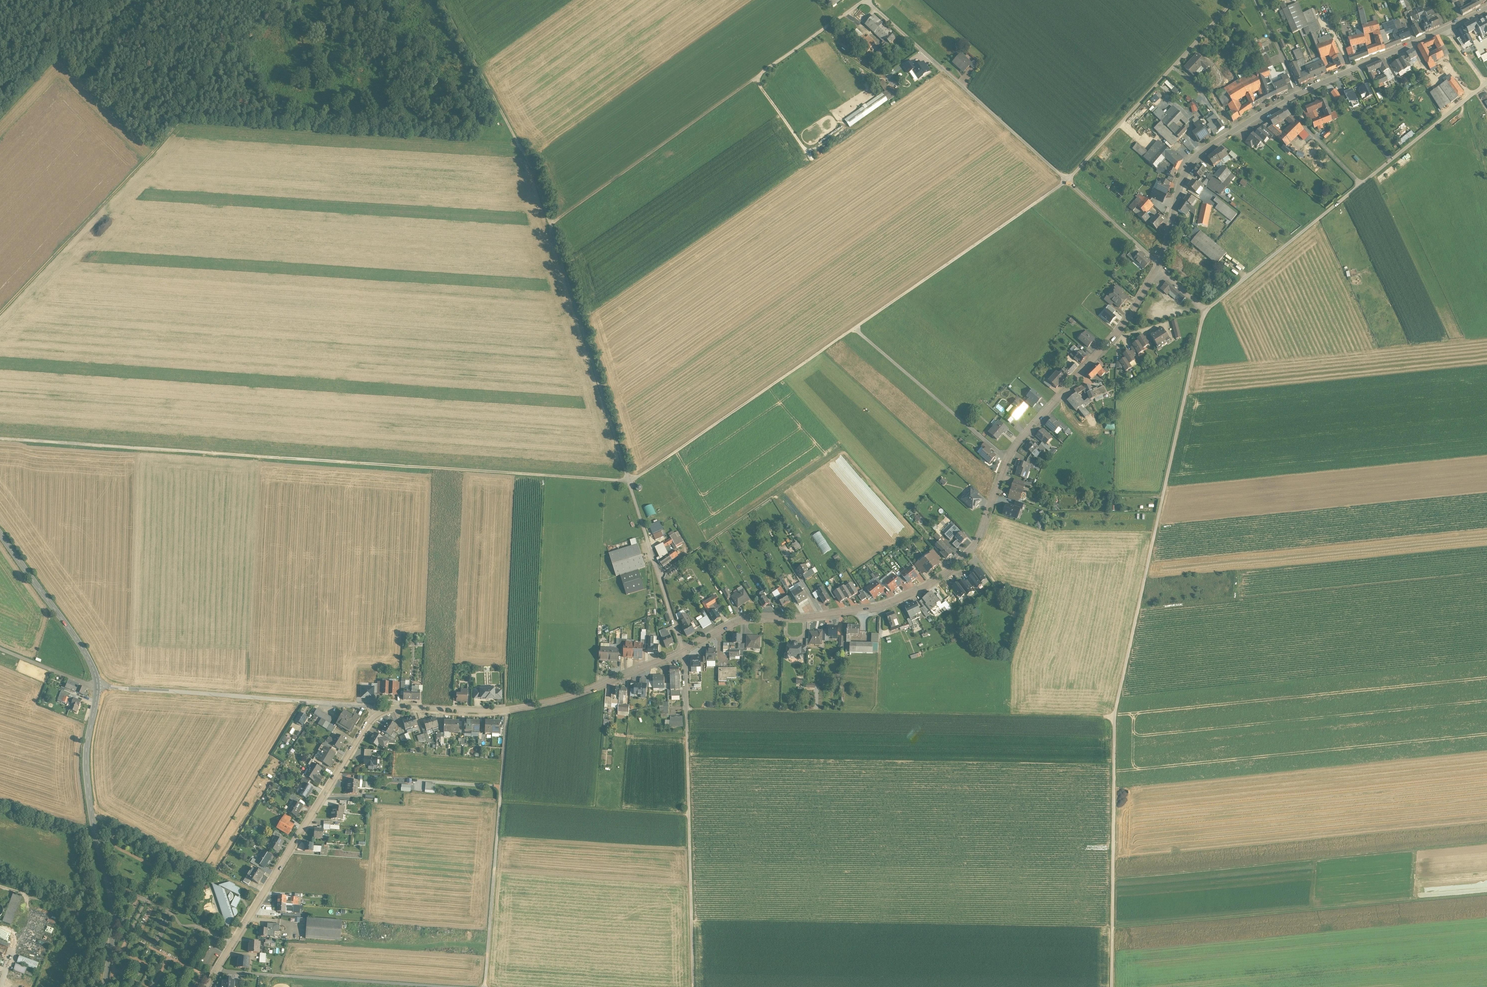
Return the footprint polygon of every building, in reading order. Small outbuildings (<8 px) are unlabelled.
[(1473,4),(1465,8),(1460,0),(1456,2),(1461,10),(1460,11),(1463,15),(1475,8),(1473,4)] [(1287,8),(1282,10),(1292,33),(1304,28),(1308,26),(1302,14),(1298,3),(1287,8)] [(1419,10),(1416,11),(1419,19),(1420,21),(1423,20),(1426,25),(1422,27),(1425,33),(1433,29),(1427,18),(1425,13),(1424,14),(1423,11),(1422,8),(1419,10)] [(1431,8),(1423,11),(1424,14),(1425,13),(1427,18),(1430,16),(1434,14),(1431,8)] [(1312,10),(1302,14),(1308,26),(1309,29),(1318,25),(1312,10)] [(1363,10),(1358,11),(1362,26),(1367,25),(1363,10)] [(1416,11),(1409,14),(1410,18),(1412,22),(1415,21),(1419,19),(1416,11)] [(883,24),(873,16),(865,24),(875,33),(883,24)] [(1436,18),(1432,20),(1430,16),(1427,18),(1433,29),(1440,26),(1436,18)] [(1475,24),(1479,33),(1482,37),(1486,34),(1486,18),(1475,24)] [(1393,21),(1382,25),(1384,31),(1385,35),(1393,32),(1396,40),(1395,41),(1397,45),(1401,44),(1401,42),(1398,34),(1397,31),(1395,28),(1393,22),(1393,21)] [(1422,34),(1417,25),(1415,21),(1412,22),(1413,26),(1411,27),(1416,37),(1422,34)] [(1475,24),(1473,21),(1464,26),(1465,26),(1468,33),(1474,31),(1477,29),(1475,24)] [(1367,25),(1362,26),(1363,30),(1364,35),(1368,34),(1374,33),(1380,31),(1377,23),(1374,23),(1367,25)] [(883,24),(875,33),(883,41),(885,40),(885,39),(890,34),(892,32),(883,24)] [(1403,32),(1398,34),(1401,42),(1410,38),(1405,24),(1401,26),(1403,32)] [(1318,25),(1309,29),(1310,32),(1311,35),(1316,33),(1321,31),(1318,25)] [(1468,33),(1465,26),(1456,31),(1460,38),(1464,45),(1472,40),(1468,33)] [(863,36),(853,27),(847,35),(856,43),(863,36)] [(890,34),(885,39),(885,40),(890,44),(895,39),(890,34)] [(1368,34),(1364,35),(1365,44),(1367,51),(1368,56),(1376,53),(1375,48),(1371,49),(1368,34)] [(1357,37),(1348,39),(1350,46),(1360,44),(1365,43),(1363,35),(1357,37)] [(876,43),(868,36),(866,38),(863,36),(856,43),(867,52),(870,48),(873,45),(876,43)] [(1330,36),(1319,40),(1320,44),(1316,46),(1322,62),(1325,69),(1328,68),(1324,56),(1329,54),(1331,59),(1340,55),(1339,52),(1338,53),(1330,36)] [(1387,44),(1384,36),(1380,37),(1385,50),(1397,45),(1395,41),(1387,44)] [(1380,37),(1376,39),(1378,47),(1375,48),(1376,53),(1385,50),(1380,37)] [(1443,47),(1438,37),(1432,40),(1434,43),(1438,50),(1443,47)] [(883,41),(882,43),(884,45),(880,48),(884,52),(884,51),(890,44),(885,40),(883,41)] [(1430,41),(1417,46),(1419,50),(1426,48),(1432,45),(1430,41)] [(1354,56),(1351,47),(1346,49),(1349,58),(1350,63),(1360,59),(1358,55),(1354,56)] [(1438,50),(1429,55),(1433,61),(1433,62),(1449,54),(1445,48),(1444,48),(1443,47),(1438,50)] [(1429,55),(1426,48),(1419,50),(1427,64),(1433,61),(1429,55)] [(1413,50),(1406,54),(1407,56),(1410,61),(1417,57),(1413,50)] [(971,63),(961,54),(953,63),(957,67),(958,66),(964,72),(968,67),(970,65),(972,64),(971,63)] [(1194,59),(1188,65),(1188,64),(1184,68),(1193,76),(1197,73),(1196,72),(1201,66),(1204,69),(1203,70),(1205,71),(1209,67),(1196,55),(1193,59),(1194,59)] [(1340,55),(1331,59),(1333,59),(1335,65),(1337,69),(1344,66),(1340,55)] [(1404,57),(1398,61),(1404,70),(1410,67),(1408,64),(1404,58),(1404,57)] [(1301,60),(1290,65),(1292,70),(1297,68),(1305,66),(1304,62),(1306,61),(1304,58),(1301,60)] [(974,60),(971,63),(972,64),(970,65),(973,69),(978,63),(974,60)] [(1389,70),(1383,60),(1377,63),(1380,68),(1383,73),(1389,70)] [(1398,61),(1393,64),(1396,70),(1398,74),(1404,70),(1398,61)] [(913,70),(917,68),(913,62),(904,67),(908,73),(913,70)] [(1320,63),(1319,62),(1316,64),(1316,65),(1314,66),(1319,76),(1324,74),(1326,73),(1322,62),(1320,63)] [(913,70),(919,79),(930,72),(923,63),(917,68),(913,70)] [(1434,64),(1428,67),(1432,74),(1438,70),(1434,64)] [(1373,65),(1366,68),(1368,73),(1371,72),(1376,70),(1373,65)] [(1314,66),(1306,69),(1307,71),(1311,79),(1313,78),(1319,76),(1314,66)] [(1307,71),(1300,75),(1297,68),(1292,70),(1297,79),(1297,80),(1299,85),(1311,79),(1307,71)] [(1267,69),(1256,73),(1256,77),(1258,82),(1269,77),(1271,77),(1267,69)] [(1243,78),(1238,81),(1240,85),(1241,85),(1256,77),(1256,73),(1256,72),(1243,78)] [(1391,76),(1389,73),(1386,75),(1384,75),(1385,76),(1387,81),(1392,79),(1391,76)] [(1287,75),(1281,77),(1283,82),(1284,82),(1285,84),(1290,82),(1287,75)] [(1375,80),(1373,82),(1375,87),(1379,85),(1380,88),(1383,86),(1383,84),(1387,81),(1385,76),(1375,80)] [(1256,77),(1241,85),(1247,94),(1247,95),(1246,96),(1246,97),(1251,94),(1258,90),(1261,89),(1261,87),(1258,82),(1256,77)] [(1269,77),(1258,82),(1261,87),(1266,85),(1271,83),(1269,77)] [(1281,77),(1271,81),(1273,86),(1283,82),(1281,77)] [(1463,94),(1452,78),(1444,83),(1456,99),(1463,94)] [(1176,95),(1181,91),(1169,79),(1164,83),(1176,95)] [(878,84),(884,92),(889,89),(883,81),(878,84)] [(1238,81),(1224,89),(1232,103),(1228,105),(1232,112),(1240,108),(1236,101),(1247,94),(1241,85),(1240,85),(1238,81)] [(1283,82),(1273,86),(1275,91),(1276,91),(1277,95),(1287,91),(1285,84),(1284,82),(1283,82)] [(1456,99),(1444,83),(1439,87),(1451,103),(1456,99)] [(1266,85),(1261,87),(1261,89),(1266,101),(1270,98),(1269,93),(1266,85)] [(1367,85),(1362,88),(1361,89),(1362,92),(1366,98),(1372,95),(1367,85)] [(884,92),(883,93),(888,101),(897,95),(895,91),(892,87),(890,89),(889,89),(884,92)] [(1451,103),(1439,87),(1430,93),(1441,110),(1451,103)] [(1224,89),(1220,91),(1216,94),(1224,108),(1228,105),(1232,103),(1224,89)] [(1266,101),(1261,89),(1258,90),(1261,98),(1263,102),(1266,101)] [(1336,101),(1341,97),(1336,90),(1331,93),(1336,101)] [(1345,94),(1344,94),(1347,99),(1349,103),(1351,102),(1353,107),(1359,105),(1352,90),(1345,94)] [(1343,91),(1339,93),(1341,97),(1344,101),(1347,99),(1344,94),(1345,94),(1343,91)] [(1254,101),(1251,94),(1246,97),(1249,103),(1252,109),(1260,104),(1258,100),(1254,101)] [(1156,104),(1160,100),(1155,96),(1151,100),(1156,104)] [(1325,100),(1319,102),(1322,108),(1325,116),(1329,114),(1331,113),(1325,100)] [(1316,104),(1305,108),(1308,113),(1315,110),(1318,109),(1316,104)] [(1240,108),(1232,112),(1228,114),(1233,122),(1249,111),(1246,106),(1241,109),(1240,108)] [(1165,116),(1158,109),(1153,114),(1161,122),(1164,125),(1177,111),(1178,111),(1173,107),(1165,116)] [(1284,110),(1269,119),(1273,126),(1285,118),(1290,116),(1284,110)] [(1315,110),(1308,113),(1311,121),(1315,120),(1316,120),(1319,119),(1315,110)] [(1177,111),(1164,125),(1175,136),(1179,132),(1174,127),(1175,126),(1174,125),(1180,119),(1183,116),(1177,111)] [(1224,128),(1219,121),(1215,115),(1207,121),(1209,125),(1207,126),(1212,133),(1214,135),(1219,132),(1224,128)] [(1319,119),(1316,120),(1315,120),(1311,121),(1313,126),(1314,127),(1314,128),(1332,121),(1329,115),(1319,119)] [(1189,122),(1183,116),(1180,119),(1186,124),(1185,125),(1186,125),(1189,122)] [(1290,116),(1285,118),(1292,125),(1295,122),(1290,116)] [(1207,121),(1204,117),(1199,121),(1209,135),(1212,133),(1207,126),(1209,125),(1207,121)] [(1209,135),(1199,121),(1194,125),(1198,130),(1192,134),(1199,142),(1209,135)] [(1175,136),(1164,125),(1161,122),(1154,129),(1172,147),(1179,140),(1175,136)] [(1282,135),(1278,139),(1286,146),(1290,142),(1298,135),(1303,130),(1295,122),(1282,135)] [(1260,130),(1268,137),(1270,139),(1274,135),(1267,129),(1263,126),(1260,130)] [(1270,128),(1267,129),(1274,135),(1278,139),(1282,135),(1273,126),(1270,128)] [(1179,132),(1175,136),(1179,140),(1187,131),(1183,128),(1180,131),(1179,132)] [(1268,137),(1260,130),(1259,129),(1255,135),(1262,141),(1263,142),(1268,137)] [(1308,135),(1303,130),(1298,135),(1303,140),(1308,135)] [(1413,131),(1401,139),(1403,142),(1415,134),(1413,131)] [(1255,135),(1253,134),(1248,139),(1255,145),(1257,147),(1262,141),(1255,135)] [(1255,145),(1248,139),(1245,143),(1251,148),(1255,145)] [(1172,165),(1177,157),(1172,153),(1173,152),(1172,151),(1171,152),(1164,146),(1165,145),(1163,144),(1162,145),(1158,141),(1148,153),(1143,158),(1156,169),(1161,164),(1165,159),(1172,165)] [(1299,151),(1290,142),(1286,146),(1296,155),(1299,151)] [(1137,143),(1132,149),(1137,153),(1142,147),(1137,143)] [(1289,155),(1290,153),(1284,146),(1282,148),(1289,155)] [(1148,153),(1142,147),(1137,153),(1143,158),(1148,153)] [(1228,156),(1221,148),(1214,153),(1221,162),(1228,156)] [(1221,162),(1214,153),(1207,159),(1214,167),(1221,162)] [(1177,157),(1172,165),(1174,166),(1173,170),(1177,172),(1182,162),(1177,157)] [(1222,163),(1221,162),(1214,167),(1215,168),(1219,171),(1222,167),(1224,165),(1222,163)] [(1169,168),(1161,164),(1156,169),(1158,170),(1161,172),(1164,173),(1164,174),(1166,175),(1169,168)] [(1202,168),(1199,166),(1193,173),(1201,179),(1204,173),(1206,171),(1204,170),(1205,168),(1203,167),(1202,168)] [(1222,167),(1219,171),(1214,177),(1222,184),(1231,174),(1222,167)] [(1173,170),(1169,168),(1166,175),(1169,176),(1173,179),(1177,172),(1173,170)] [(1216,175),(1209,168),(1206,171),(1214,177),(1216,175)] [(1222,184),(1214,177),(1206,171),(1204,173),(1207,175),(1206,177),(1211,181),(1219,188),(1222,184)] [(1231,174),(1222,184),(1226,187),(1234,177),(1231,174)] [(1197,184),(1193,181),(1188,187),(1198,195),(1202,188),(1197,184)] [(1219,188),(1211,181),(1208,184),(1221,194),(1226,187),(1222,184),(1219,188)] [(1168,187),(1160,183),(1156,190),(1166,195),(1170,188),(1168,187)] [(1161,205),(1166,195),(1156,190),(1152,199),(1149,202),(1158,211),(1161,205)] [(1195,200),(1188,195),(1184,201),(1184,202),(1190,206),(1191,206),(1195,200)] [(1137,198),(1129,208),(1133,212),(1137,207),(1144,198),(1141,196),(1138,199),(1137,198)] [(1153,206),(1144,198),(1137,207),(1145,215),(1152,208),(1153,206)] [(1237,214),(1216,198),(1210,204),(1231,221),(1237,214)] [(1184,202),(1178,211),(1185,215),(1187,211),(1190,206),(1184,202)] [(1158,211),(1164,215),(1167,208),(1161,205),(1158,211)] [(1201,211),(1198,224),(1207,226),(1211,207),(1202,205),(1201,211)] [(1191,206),(1190,206),(1187,211),(1195,215),(1196,210),(1191,206)] [(1145,215),(1137,207),(1133,212),(1145,223),(1149,219),(1145,215)] [(1157,216),(1152,221),(1149,219),(1145,223),(1148,225),(1150,224),(1156,230),(1163,222),(1157,216)] [(1146,228),(1138,237),(1150,247),(1153,244),(1152,243),(1157,238),(1146,228)] [(1189,237),(1193,240),(1198,234),(1194,231),(1189,237)] [(1226,253),(1200,231),(1198,234),(1193,240),(1190,243),(1216,265),(1226,253)] [(1138,256),(1132,251),(1127,256),(1133,261),(1138,256)] [(1150,262),(1140,253),(1138,256),(1133,261),(1142,270),(1150,262)] [(1199,254),(1186,267),(1194,274),(1206,261),(1199,254)] [(1167,295),(1168,294),(1174,299),(1176,297),(1182,302),(1185,298),(1180,293),(1167,282),(1160,289),(1167,295)] [(1117,286),(1114,289),(1116,290),(1108,298),(1107,297),(1105,300),(1111,305),(1113,303),(1119,308),(1127,299),(1121,294),(1123,291),(1117,286)] [(1155,305),(1163,308),(1165,303),(1157,300),(1155,305)] [(1113,315),(1115,312),(1108,306),(1106,309),(1107,310),(1113,315)] [(1116,318),(1113,315),(1107,310),(1101,317),(1110,324),(1116,318)] [(1181,338),(1176,321),(1171,322),(1176,339),(1181,338)] [(1162,329),(1162,330),(1161,329),(1159,331),(1157,333),(1164,346),(1168,344),(1167,343),(1170,341),(1162,329)] [(1094,339),(1086,332),(1084,334),(1092,341),(1094,339)] [(1164,346),(1157,333),(1154,335),(1153,334),(1151,336),(1151,337),(1152,340),(1158,349),(1161,347),(1161,348),(1164,346)] [(1084,334),(1079,340),(1088,348),(1093,342),(1092,341),(1084,334)] [(1138,341),(1132,345),(1136,352),(1138,355),(1144,351),(1143,349),(1149,345),(1147,343),(1144,338),(1143,335),(1136,339),(1138,341)] [(1076,348),(1070,355),(1074,359),(1080,352),(1076,348)] [(1125,359),(1119,362),(1123,368),(1125,372),(1132,368),(1129,364),(1135,361),(1133,358),(1130,352),(1129,351),(1123,355),(1125,359)] [(1074,359),(1077,362),(1078,360),(1081,363),(1086,357),(1080,352),(1074,359)] [(1072,363),(1065,371),(1070,375),(1077,367),(1072,363)] [(1103,370),(1098,364),(1086,375),(1090,380),(1097,373),(1101,377),(1105,373),(1103,370)] [(1065,371),(1064,370),(1059,375),(1064,380),(1065,381),(1070,375),(1065,371)] [(1059,375),(1056,373),(1048,381),(1052,385),(1056,388),(1064,380),(1059,375)] [(1052,385),(1048,381),(1047,379),(1044,383),(1050,388),(1052,385)] [(1050,388),(1044,383),(1043,383),(1040,386),(1047,392),(1050,388)] [(1033,391),(1042,398),(1047,392),(1040,386),(1038,385),(1033,391)] [(1092,392),(1089,385),(1084,387),(1086,390),(1089,398),(1090,401),(1091,400),(1107,393),(1104,386),(1092,392)] [(1081,387),(1074,391),(1076,393),(1078,394),(1080,393),(1082,392),(1086,390),(1084,387),(1084,386),(1081,387)] [(1042,398),(1033,391),(1027,397),(1029,398),(1036,404),(1042,398)] [(1076,393),(1073,396),(1082,406),(1084,404),(1083,403),(1076,393)] [(1082,406),(1073,396),(1067,401),(1077,411),(1078,410),(1082,406)] [(1036,404),(1029,398),(1026,402),(1033,408),(1036,404)] [(1089,398),(1083,403),(1084,404),(1082,406),(1084,408),(1091,402),(1091,400),(1090,401),(1089,398)] [(1027,408),(1018,400),(1013,406),(1014,407),(1009,414),(1014,419),(1016,420),(1027,408)] [(1084,408),(1082,406),(1078,410),(1085,418),(1089,414),(1084,408)] [(1109,406),(1096,413),(1098,416),(1101,421),(1108,418),(1106,414),(1112,412),(1109,406)] [(1009,414),(1005,419),(1010,423),(1014,419),(1009,414)] [(1059,425),(1052,419),(1046,425),(1054,432),(1059,427),(1060,426),(1059,425)] [(999,422),(989,433),(997,440),(1004,432),(1005,433),(1008,429),(999,422)] [(1070,431),(1061,422),(1059,425),(1060,426),(1059,427),(1067,434),(1070,431)] [(1051,438),(1042,430),(1036,436),(1043,442),(1045,444),(1051,438)] [(1038,447),(1032,442),(1026,448),(1032,454),(1038,449),(1038,448),(1038,447)] [(1050,448),(1045,444),(1043,442),(1041,444),(1046,449),(1047,450),(1050,448)] [(1046,449),(1041,444),(1038,447),(1038,448),(1038,449),(1043,453),(1046,449)] [(989,451),(986,448),(985,450),(980,455),(989,463),(995,456),(989,451)] [(1036,463),(1028,458),(1026,464),(1030,466),(1030,467),(1034,469),(1036,463)] [(1026,464),(1017,461),(1015,466),(1018,467),(1015,476),(1026,479),(1030,467),(1030,466),(1026,464)] [(1014,482),(1011,489),(1022,493),(1025,486),(1022,485),(1014,482)] [(979,493),(972,487),(970,490),(971,490),(977,496),(979,493)] [(1022,493),(1011,489),(1009,496),(1018,499),(1020,499),(1022,493)] [(977,496),(971,490),(970,490),(962,500),(973,510),(981,500),(977,496)] [(1017,502),(1015,501),(1014,507),(1019,509),(1020,510),(1022,510),(1024,504),(1017,502)] [(1014,507),(1006,504),(1003,514),(1017,519),(1020,510),(1019,509),(1014,507)] [(652,505),(644,508),(648,518),(656,514),(652,505)] [(954,526),(944,535),(950,541),(954,537),(955,538),(961,533),(954,526)] [(661,532),(653,535),(656,540),(663,537),(661,532)] [(674,534),(670,537),(671,539),(674,542),(673,543),(677,548),(682,545),(681,543),(683,542),(677,532),(674,534)] [(820,532),(813,537),(824,554),(831,549),(820,532)] [(964,533),(963,534),(961,533),(955,538),(957,540),(961,544),(967,539),(965,536),(966,535),(964,533)] [(671,539),(663,544),(668,554),(672,551),(668,546),(673,543),(674,542),(671,539)] [(957,548),(961,544),(957,540),(953,544),(957,548)] [(942,544),(940,542),(935,546),(941,552),(946,548),(942,544)] [(663,544),(655,548),(661,559),(668,554),(663,544)] [(632,546),(609,554),(616,577),(621,575),(638,570),(645,568),(638,545),(637,545),(632,546)] [(952,554),(946,548),(941,552),(940,553),(946,559),(952,554)] [(672,551),(668,554),(672,560),(678,556),(674,550),(672,551)] [(938,557),(933,550),(929,553),(931,555),(931,554),(935,559),(938,557)] [(661,559),(659,561),(663,567),(672,560),(668,554),(661,559)] [(935,559),(931,554),(931,555),(926,559),(925,558),(925,559),(933,569),(934,569),(934,568),(939,564),(939,565),(939,564),(935,559)] [(933,569),(925,559),(924,559),(925,560),(920,563),(919,564),(923,569),(927,574),(928,574),(927,573),(932,569),(933,570),(933,569)] [(919,562),(915,565),(920,571),(923,569),(919,564),(920,563),(919,562)] [(809,572),(805,565),(796,570),(801,578),(803,576),(810,572),(809,572)] [(910,567),(906,571),(913,581),(915,579),(915,578),(917,576),(911,568),(910,567)] [(977,569),(972,572),(973,574),(980,583),(985,579),(983,577),(978,570),(977,569)] [(638,570),(621,575),(627,595),(644,590),(638,570)] [(810,572),(803,576),(806,581),(815,575),(812,570),(809,572),(810,572)] [(913,581),(906,571),(901,575),(907,582),(908,584),(911,581),(912,582),(913,581)] [(973,574),(968,577),(970,579),(975,586),(977,588),(981,584),(980,583),(973,574)] [(897,579),(894,575),(889,579),(897,588),(898,587),(898,586),(901,584),(897,579)] [(907,582),(901,575),(899,577),(903,582),(905,584),(907,582)] [(897,588),(889,579),(884,583),(885,584),(891,591),(891,592),(894,589),(895,590),(897,588)] [(965,583),(964,581),(959,585),(966,594),(967,596),(972,592),(970,589),(965,583)] [(877,583),(876,582),(871,586),(879,595),(881,594),(880,593),(883,591),(883,590),(877,583)] [(966,594),(959,585),(958,583),(953,587),(954,588),(959,595),(961,597),(966,594)] [(801,590),(800,588),(797,584),(793,587),(803,602),(805,600),(807,599),(801,590)] [(857,593),(852,584),(846,587),(852,597),(857,593)] [(879,595),(871,586),(867,590),(874,598),(877,596),(877,597),(879,595)] [(793,587),(789,589),(790,590),(790,591),(799,604),(800,603),(803,602),(793,587)] [(852,597),(846,587),(843,589),(842,588),(840,589),(845,599),(848,597),(849,598),(852,597)] [(732,597),(726,588),(722,590),(727,600),(732,597)] [(785,594),(781,588),(777,590),(781,597),(785,594)] [(845,599),(840,589),(834,593),(836,597),(840,602),(845,599)] [(750,600),(744,590),(732,597),(738,608),(750,600)] [(936,599),(931,592),(928,595),(940,610),(944,607),(942,604),(941,605),(939,602),(940,601),(938,598),(936,599)] [(822,595),(819,597),(824,604),(830,600),(826,593),(822,595)] [(962,600),(964,604),(970,600),(969,598),(975,595),(974,593),(962,600)] [(790,602),(785,594),(781,597),(778,599),(779,601),(778,602),(780,605),(781,604),(782,606),(790,602)] [(940,610),(928,595),(923,599),(927,604),(925,605),(927,606),(934,615),(940,610)] [(716,596),(703,604),(706,608),(709,607),(713,604),(719,600),(716,596)] [(769,603),(765,596),(761,598),(759,600),(763,607),(769,603)] [(950,598),(942,604),(944,607),(946,609),(947,609),(948,611),(956,605),(950,598)] [(719,600),(713,604),(716,609),(716,610),(722,606),(719,600)] [(916,603),(905,608),(910,618),(913,625),(916,624),(914,620),(920,617),(918,614),(921,613),(916,603)] [(924,608),(923,607),(920,609),(926,617),(929,615),(924,608)] [(712,612),(709,614),(714,622),(721,618),(716,610),(716,609),(712,612)] [(899,625),(894,612),(886,615),(889,622),(891,628),(899,625)] [(686,615),(680,618),(685,627),(691,624),(686,615)] [(707,616),(698,621),(703,629),(711,623),(707,616)] [(692,626),(691,624),(685,627),(682,628),(687,637),(691,635),(691,634),(695,632),(694,629),(695,628),(693,626),(692,626)] [(860,627),(847,626),(847,629),(845,629),(845,633),(847,633),(847,636),(850,636),(860,636),(860,627)] [(838,627),(829,627),(829,631),(829,637),(837,637),(838,627)] [(818,633),(810,632),(809,640),(809,644),(810,644),(822,645),(822,631),(818,631),(818,633)] [(669,633),(666,634),(666,632),(661,634),(665,646),(669,645),(673,643),(670,636),(669,633)] [(760,638),(753,637),(753,636),(747,636),(747,644),(747,649),(754,649),(754,648),(760,648),(760,638)] [(873,643),(850,643),(850,638),(850,636),(847,636),(846,653),(873,653),(873,643)] [(658,645),(653,645),(653,639),(649,639),(649,644),(649,645),(648,653),(653,654),(654,652),(658,652),(659,645),(658,645)] [(796,642),(793,642),(792,644),(792,645),(788,645),(788,654),(787,654),(785,656),(785,658),(787,660),(789,660),(791,658),(791,657),(797,657),(797,658),(799,660),(801,660),(803,659),(803,656),(801,655),(801,653),(801,646),(801,645),(797,645),(797,644),(796,642)] [(626,645),(625,645),(624,648),(624,658),(633,658),(634,646),(626,645)] [(641,646),(634,646),(633,658),(642,658),(642,649),(643,646),(641,646)] [(609,649),(600,649),(600,661),(605,661),(609,661),(609,649)] [(616,649),(609,649),(609,661),(618,661),(618,655),(618,649),(616,649)] [(715,649),(711,649),(711,651),(707,651),(707,655),(707,661),(715,661),(715,649)] [(700,657),(691,657),(691,667),(697,667),(701,667),(700,657)] [(679,678),(679,668),(670,668),(670,672),(669,672),(669,676),(671,676),(671,684),(667,684),(668,690),(668,696),(671,696),(671,697),(681,697),(680,680),(680,678),(679,678)] [(736,669),(719,669),(719,682),(727,682),(727,678),(736,678),(736,669)] [(664,677),(658,677),(658,676),(653,676),(654,691),(659,691),(659,688),(664,688),(665,688),(664,684),(664,677)] [(79,684),(69,680),(67,685),(78,689),(79,687),(79,684)] [(640,684),(636,684),(636,682),(631,682),(631,689),(635,689),(635,695),(645,696),(646,687),(646,685),(640,684)] [(372,683),(362,683),(361,698),(373,698),(373,693),(374,688),(372,687),(372,684),(372,683)] [(78,689),(67,685),(65,689),(83,696),(86,690),(79,687),(78,689)] [(486,687),(480,688),(481,690),(481,698),(486,698),(486,699),(494,699),(494,691),(494,689),(487,689),(486,687)] [(409,689),(409,691),(405,691),(404,691),(404,692),(403,700),(411,700),(412,688),(409,688),(409,689)] [(415,688),(412,688),(411,700),(419,701),(420,692),(414,691),(414,689),(415,689),(415,688)] [(620,688),(613,688),(612,691),(611,691),(611,694),(612,694),(612,698),(611,704),(612,704),(619,704),(619,696),(620,688)] [(627,689),(620,688),(619,696),(619,704),(623,705),(624,696),(626,696),(627,689)] [(57,700),(61,702),(63,696),(64,697),(66,692),(61,690),(57,700)] [(467,690),(461,690),(461,694),(457,694),(456,700),(456,701),(466,702),(467,690)] [(77,700),(74,699),(71,706),(69,710),(77,713),(78,709),(81,702),(77,700)] [(668,703),(664,703),(664,709),(660,709),(660,711),(664,712),(664,714),(661,714),(661,717),(668,717),(668,703)] [(623,705),(619,704),(618,712),(626,712),(625,714),(629,714),(629,706),(623,705)] [(333,718),(317,709),(314,714),(321,718),(330,724),(333,718)] [(352,717),(344,712),(340,718),(342,720),(338,725),(350,733),(355,725),(356,725),(360,718),(353,714),(352,717)] [(307,718),(300,713),(295,721),(298,723),(297,724),(299,725),(300,724),(303,726),(307,718)] [(414,717),(409,719),(411,728),(417,726),(414,717)] [(330,724),(321,718),(317,724),(326,729),(330,724)] [(435,718),(429,720),(432,728),(438,727),(435,718)] [(671,718),(671,727),(683,726),(683,718),(671,718)] [(409,719),(403,721),(405,730),(411,728),(409,719)] [(429,720),(423,721),(425,726),(426,730),(432,728),(429,720)] [(396,725),(388,721),(385,726),(393,731),(396,725)] [(330,724),(326,729),(332,733),(336,727),(330,724)] [(393,731),(385,726),(382,731),(386,734),(390,736),(393,731)] [(382,738),(374,733),(373,735),(371,737),(372,737),(369,742),(376,746),(378,742),(379,743),(382,738)] [(333,740),(331,744),(333,746),(339,750),(345,740),(337,735),(333,740)] [(287,744),(290,739),(284,736),(281,741),(287,744)] [(387,741),(382,738),(379,743),(378,745),(385,748),(388,742),(387,741)] [(330,751),(321,745),(318,751),(322,753),(321,753),(322,754),(318,759),(318,760),(323,763),(330,767),(333,762),(331,761),(334,755),(335,754),(331,752),(330,751)] [(371,758),(365,758),(364,765),(368,765),(368,766),(372,767),(372,765),(376,765),(377,758),(371,758)] [(317,766),(312,764),(308,770),(311,771),(307,777),(311,779),(319,784),(323,778),(317,775),(319,772),(321,769),(320,768),(317,766)] [(304,783),(307,785),(309,781),(302,776),(299,780),(304,783)] [(362,780),(358,779),(357,781),(357,788),(372,789),(373,784),(362,783),(362,780)] [(307,785),(304,783),(300,790),(298,793),(300,794),(307,798),(313,789),(307,785)] [(435,784),(426,783),(425,790),(435,791),(435,784)] [(300,799),(292,794),(289,799),(293,801),(297,803),(300,799)] [(297,803),(293,801),(287,811),(296,816),(302,807),(297,803)] [(288,822),(283,819),(282,819),(283,820),(278,829),(288,835),(293,827),(290,825),(291,825),(290,824),(290,825),(288,823),(288,822)] [(321,828),(317,828),(317,829),(315,829),(314,838),(323,838),(328,839),(328,835),(323,834),(323,830),(321,829),(321,828)] [(279,838),(275,836),(275,837),(269,847),(277,852),(284,842),(279,838)] [(324,845),(313,844),(312,852),(321,852),(321,849),(324,849),(324,845)] [(271,856),(263,851),(257,860),(256,861),(256,862),(259,864),(264,868),(271,856)] [(259,864),(256,862),(256,861),(253,859),(250,863),(257,867),(259,864)] [(259,872),(253,868),(248,877),(248,878),(251,880),(258,884),(263,875),(264,874),(259,872)] [(248,877),(246,877),(243,882),(248,885),(251,880),(248,878),(248,877)] [(229,882),(221,885),(220,887),(213,884),(212,884),(213,885),(215,886),(214,887),(216,893),(215,893),(216,894),(216,893),(217,896),(216,896),(217,897),(218,896),(221,904),(219,904),(219,905),(220,905),(220,907),(220,908),(222,907),(225,916),(223,916),(224,916),(224,919),(225,919),(227,925),(228,925),(227,928),(228,928),(233,916),(234,915),(234,916),(236,916),(237,914),(237,913),(237,911),(236,910),(235,909),(235,908),(236,908),(240,899),(238,898),(239,896),(240,896),(239,889),(234,886),(235,885),(229,882)] [(22,898),(13,894),(3,922),(12,925),(22,898)] [(284,895),(281,895),(281,896),(278,896),(278,904),(286,904),(289,905),(289,902),(286,902),(286,897),(284,896),(284,895)] [(301,898),(296,898),(296,897),(295,897),(292,897),(291,902),(289,902),(289,905),(300,905),(301,898)] [(286,904),(278,904),(277,912),(281,912),(281,914),(283,914),(283,912),(285,912),(286,904)] [(289,905),(286,904),(285,912),(299,913),(300,905),(289,905)] [(342,921),(307,918),(307,921),(306,923),(306,938),(340,941),(342,921)] [(267,924),(267,929),(260,929),(260,937),(267,937),(267,938),(270,938),(271,938),(273,938),(274,938),(275,933),(279,933),(279,932),(279,925),(267,924)] [(260,943),(250,942),(250,944),(249,944),(249,953),(259,953),(260,943)] [(39,962),(19,955),(17,961),(36,969),(39,962)] [(249,958),(239,957),(239,960),(238,960),(238,968),(248,969),(249,958)] [(26,968),(16,964),(14,969),(24,973),(26,968)]
